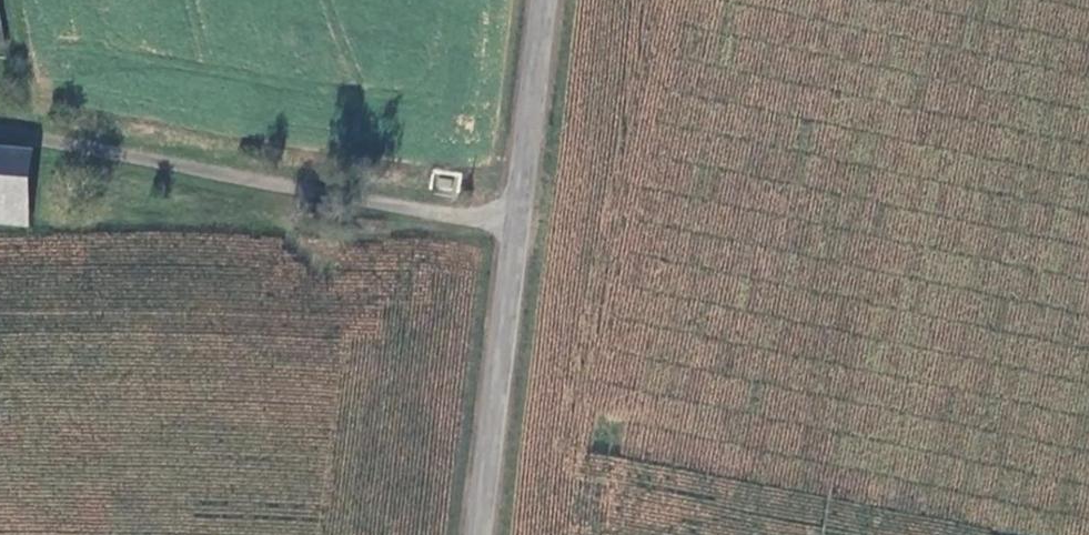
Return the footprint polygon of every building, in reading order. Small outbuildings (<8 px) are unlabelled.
[(9,44),(2,0),(0,0),(0,46),(9,44)] [(25,158),(25,153),(0,151),(0,220),(21,222),(25,158)]
